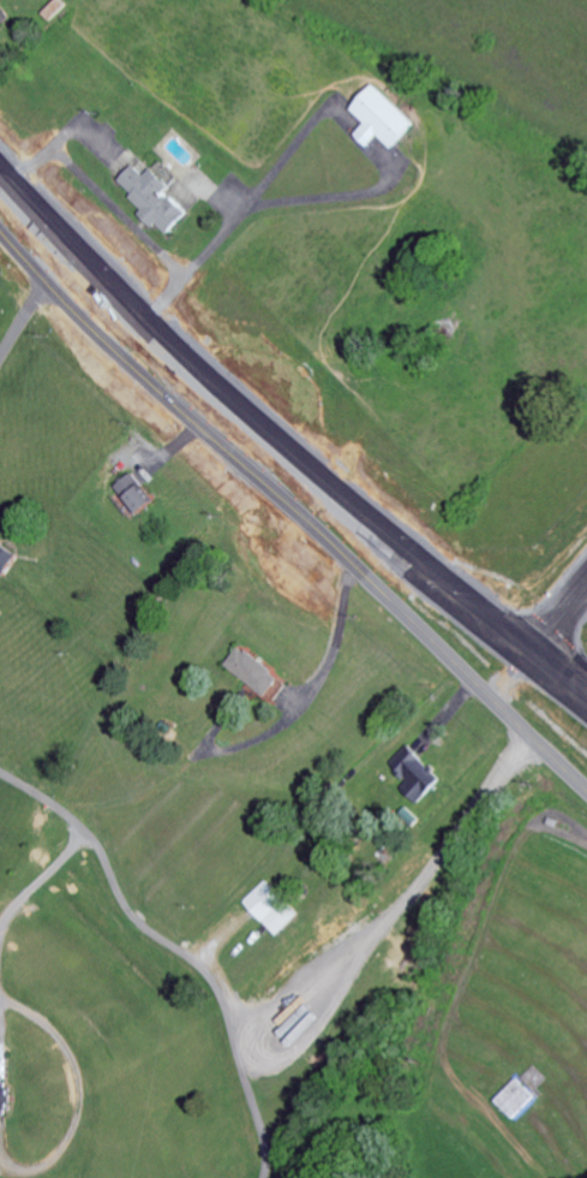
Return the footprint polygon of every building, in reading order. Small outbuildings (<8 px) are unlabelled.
[(364,128),(353,139),(366,152),(378,140),(393,154),(417,130),(375,89),(350,115),(364,128)] [(150,172),(143,180),(132,169),(114,188),(167,240),(189,218),(166,195),(170,191),(150,172)] [(114,492),(137,521),(155,506),(132,478),(114,492)] [(19,559),(0,548),(0,577),(5,581),(19,559)] [(270,701),(283,681),(238,650),(224,671),(270,701)] [(387,769),(406,786),(400,792),(418,810),(441,786),(404,751),(387,769)] [(239,906),(276,941),(296,919),(260,885),(239,906)] [(0,1064),(0,1119),(11,1119),(11,1089),(8,1089),(8,1064),(0,1064)]
